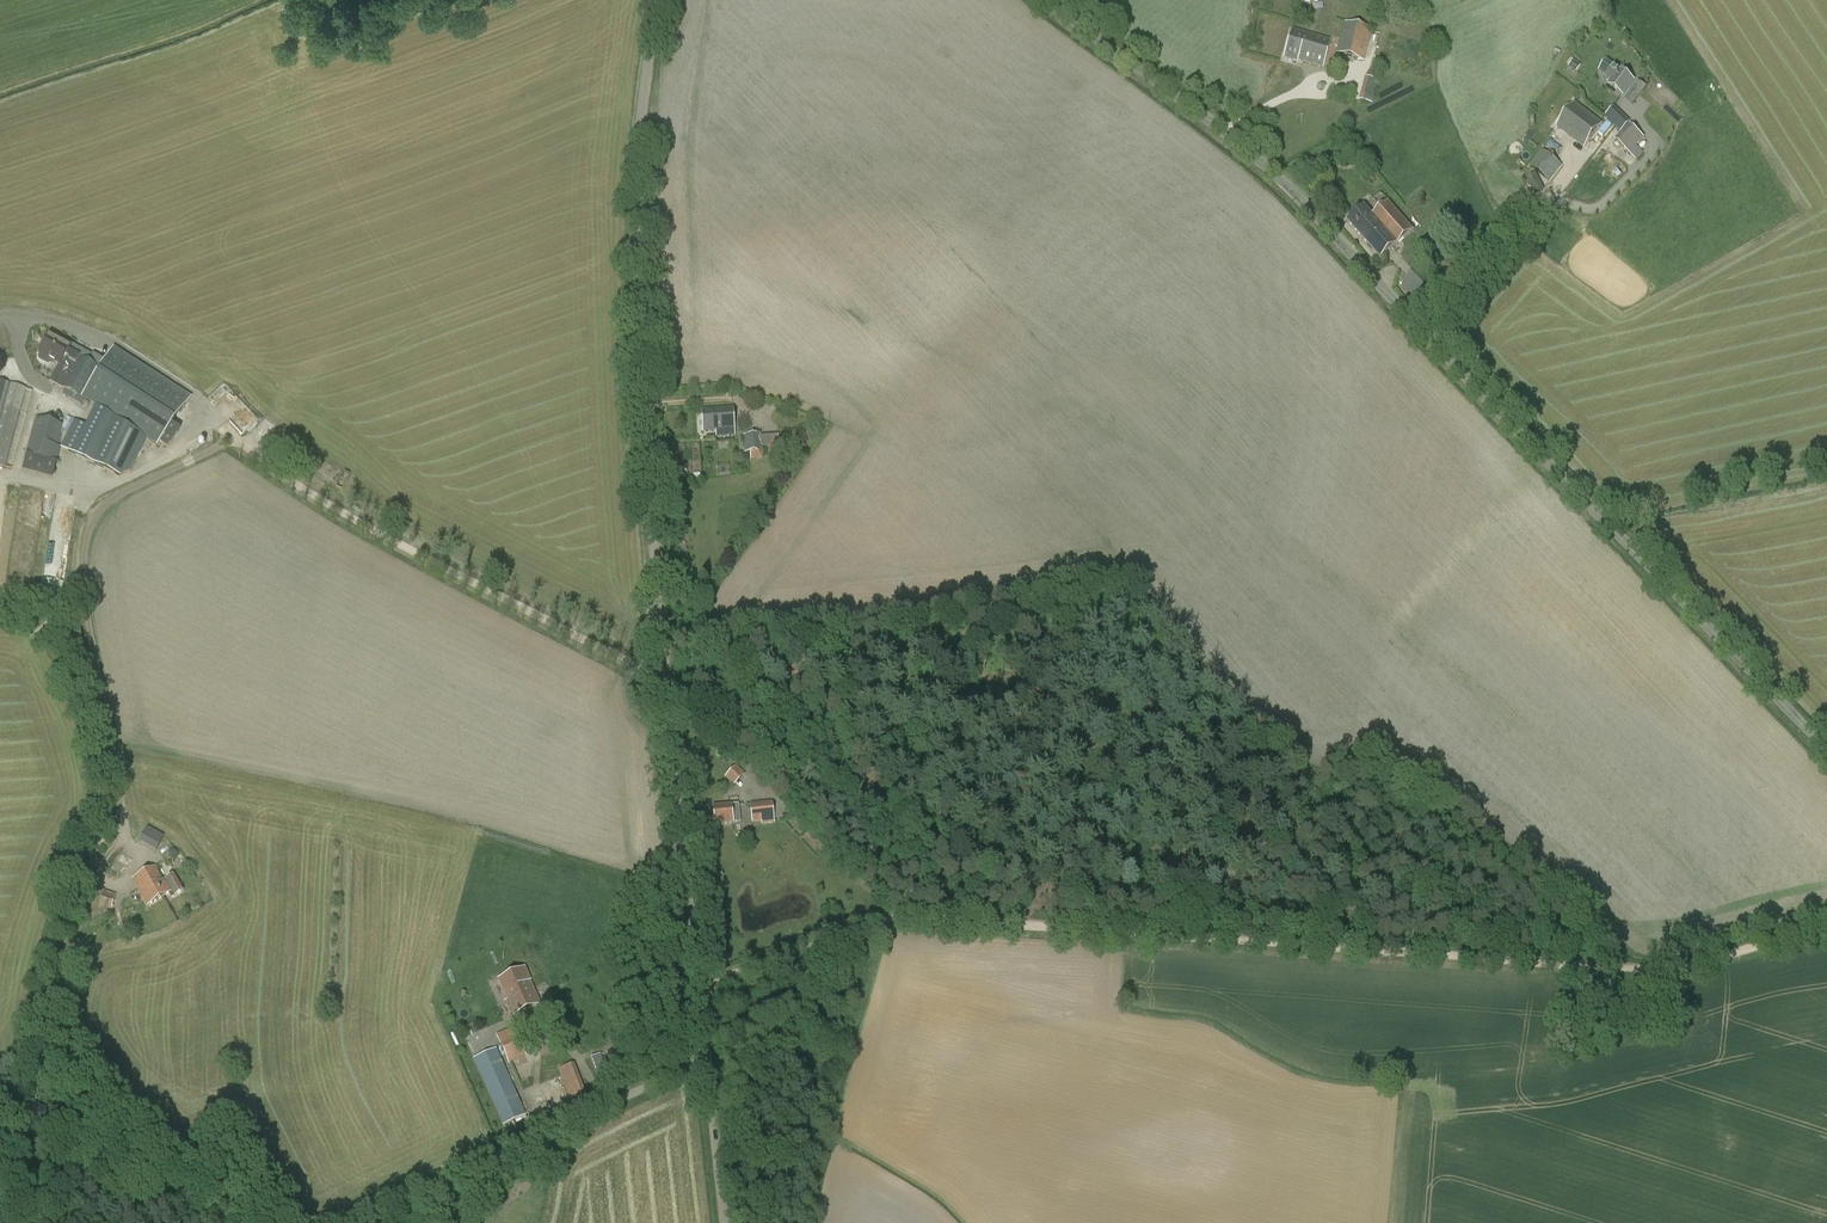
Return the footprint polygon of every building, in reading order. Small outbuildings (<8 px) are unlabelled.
[(1345,23),(1337,53),(1364,60),(1372,30),(1345,23)] [(1297,62),(1298,60),(1323,67),(1330,41),(1291,30),(1284,59),(1297,62)] [(1573,59),(1568,66),(1576,72),(1581,65),(1573,59)] [(1633,81),(1607,61),(1599,70),(1612,80),(1608,84),(1623,95),(1633,81)] [(1365,77),(1359,100),(1372,104),(1378,80),(1365,77)] [(1638,80),(1624,98),(1632,105),(1646,87),(1638,80)] [(1574,104),(1557,126),(1584,147),(1601,124),(1574,104)] [(1614,139),(1636,160),(1651,145),(1640,134),(1630,124),(1620,134),(1614,139)] [(1550,182),(1562,165),(1541,150),(1529,166),(1550,182)] [(1373,215),(1365,206),(1348,221),(1380,258),(1413,230),(1388,202),(1373,215)] [(1426,272),(1427,270),(1422,264),(1402,284),(1422,306),(1441,288),(1426,272)] [(1438,292),(1448,303),(1460,291),(1450,281),(1438,292)] [(52,365),(54,362),(59,365),(50,381),(65,390),(62,395),(83,406),(85,401),(116,421),(95,465),(124,479),(127,473),(131,475),(148,441),(156,447),(160,442),(168,448),(176,436),(168,430),(189,399),(115,351),(103,370),(93,364),(95,361),(88,358),(86,361),(83,359),(86,353),(73,345),(71,348),(49,336),(39,353),(40,354),(38,357),(39,361),(48,366),(52,365)] [(5,468),(26,389),(0,381),(0,466),(5,468)] [(716,432),(716,437),(734,436),(732,409),(702,411),(703,433),(716,432)] [(74,420),(60,447),(95,465),(116,421),(93,410),(85,426),(74,420)] [(22,470),(53,479),(60,447),(58,447),(64,425),(36,418),(22,470)] [(768,448),(768,454),(778,454),(777,434),(743,436),(744,453),(750,452),(750,459),(762,458),(762,448),(768,448)] [(733,770),(727,776),(736,786),(742,779),(733,770)] [(772,802),(750,804),(752,823),(761,822),(761,824),(774,823),(772,802)] [(731,805),(713,807),(715,825),(733,823),(741,822),(739,805),(731,805)] [(147,827),(139,842),(155,851),(164,836),(147,827)] [(169,853),(169,858),(175,860),(178,857),(178,852),(173,850),(169,853)] [(163,881),(155,867),(133,880),(148,906),(171,892),(174,896),(183,891),(174,874),(163,881)] [(95,888),(90,906),(98,909),(98,911),(103,913),(103,912),(106,913),(107,912),(110,913),(116,894),(95,888)] [(72,910),(79,913),(84,898),(77,895),(72,910)] [(498,979),(508,1001),(505,1002),(511,1016),(540,1003),(525,968),(498,979)] [(517,1027),(500,1035),(510,1058),(527,1051),(517,1027)] [(625,1028),(615,1032),(620,1046),(630,1042),(625,1028)] [(496,1049),(473,1059),(503,1126),(526,1115),(496,1049)] [(605,1052),(591,1058),(598,1076),(612,1070),(605,1052)] [(575,1064),(558,1070),(560,1075),(570,1102),(587,1096),(575,1064)]
